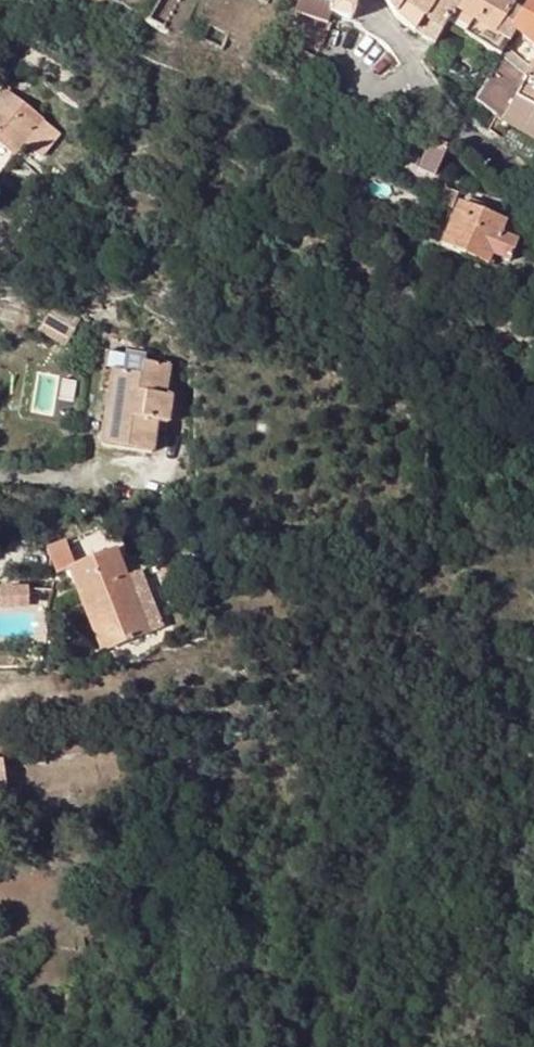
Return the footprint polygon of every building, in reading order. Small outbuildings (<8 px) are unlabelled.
[(295,14),(331,25),(332,24),(329,23),(331,15),(334,4),(322,0),(299,0),(295,14)] [(357,0),(322,0),(334,4),(331,15),(351,21),(357,0)] [(394,15),(405,0),(386,0),(394,15)] [(394,15),(414,33),(435,0),(405,0),(394,15)] [(446,23),(460,0),(435,0),(414,33),(434,43),(446,23)] [(511,28),(529,0),(515,0),(512,5),(502,0),(460,0),(446,23),(501,57),(516,31),(511,28)] [(516,31),(533,47),(533,0),(529,0),(511,28),(516,31)] [(292,24),(328,35),(331,25),(295,14),(292,24)] [(501,124),(526,80),(532,83),(533,79),(533,47),(516,31),(501,57),(475,102),(495,119),(501,124)] [(314,60),(297,51),(291,61),(308,71),(314,60)] [(532,83),(526,80),(501,124),(533,142),(533,79),(532,83)] [(42,120),(5,90),(0,96),(0,172),(42,120)] [(409,120),(422,105),(416,99),(402,113),(409,120)] [(418,169),(434,177),(447,146),(431,139),(418,169)] [(467,206),(486,214),(489,207),(471,200),(467,206)] [(509,262),(516,245),(517,242),(498,234),(503,222),(486,214),(467,206),(459,203),(456,212),(443,246),(486,264),(490,254),(509,262)] [(78,318),(55,304),(49,313),(73,327),(78,318)] [(40,330),(65,345),(76,330),(73,327),(49,313),(40,330)] [(105,352),(100,391),(108,392),(111,372),(140,377),(142,362),(145,363),(146,358),(105,352)] [(157,422),(166,423),(168,423),(171,399),(165,398),(169,366),(145,363),(142,362),(140,377),(111,372),(108,392),(100,445),(153,452),(156,433),(157,422)] [(164,434),(166,423),(157,422),(156,433),(164,434)] [(106,527),(46,552),(55,575),(67,570),(101,655),(149,635),(127,579),(106,527)] [(127,579),(149,635),(162,630),(140,573),(127,579)] [(0,593),(0,612),(28,612),(28,593),(0,593)]
